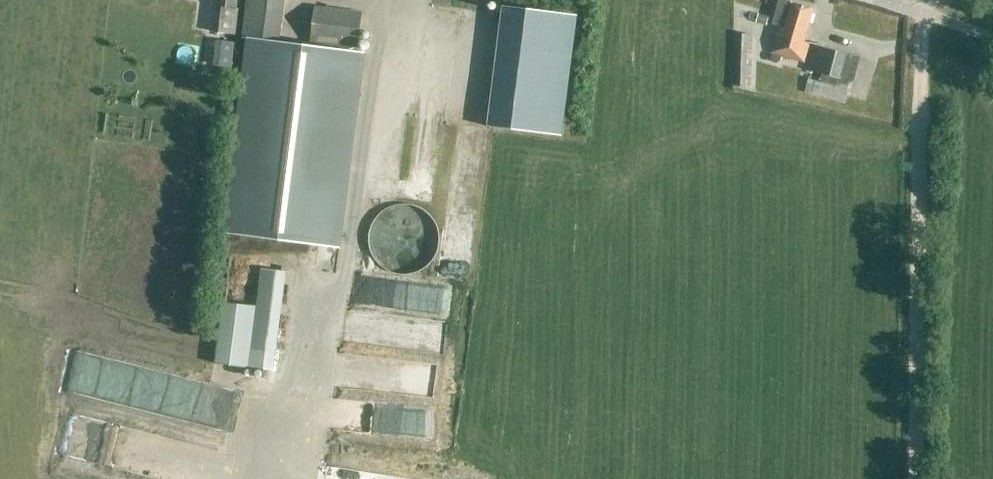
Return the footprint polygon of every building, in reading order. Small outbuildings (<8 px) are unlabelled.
[(238,11),(239,0),(218,0),(217,9),(215,33),(237,35),(238,11)] [(313,243),(341,246),(365,54),(353,52),(354,47),(359,48),(364,14),(316,8),(311,47),(280,43),(286,0),(246,0),(241,38),(245,38),(220,231),(313,243)] [(816,10),(793,3),(793,4),(782,0),(774,26),(786,29),(778,55),(806,63),(812,44),(806,43),(816,10)] [(499,8),(487,129),(565,136),(577,16),(499,8)] [(756,22),(766,25),(768,17),(759,14),(756,22)] [(738,35),(737,86),(746,88),(749,35),(738,35)] [(236,47),(224,45),(216,44),(213,66),(219,66),(218,76),(232,78),(236,47)] [(810,72),(824,76),(822,84),(810,80),(806,93),(846,105),(852,84),(856,85),(863,60),(817,47),(810,72)] [(369,242),(369,245),(370,248),(371,251),(372,253),(373,256),(375,259),(376,261),(378,264),(381,266),(383,268),(386,270),(388,271),(391,272),(394,273),(397,274),(400,274),(403,275),(406,275),(409,274),(412,274),(415,273),(418,272),(421,270),(424,269),(426,267),(428,265),(431,263),(433,260),(434,258),(436,255),(437,252),(438,249),(439,246),(439,243),(439,240),(439,237),(439,234),(438,231),(437,228),(436,225),(435,222),(433,220),(432,217),(429,215),(427,213),(425,211),(422,209),(420,208),(417,207),(414,206),(411,205),(408,205),(405,204),(402,204),(399,205),(396,205),(393,206),(390,207),(387,209),(385,210),(382,212),(380,214),(378,216),(376,219),(374,221),(373,224),(371,227),(370,229),(370,232),(369,235),(369,239),(369,242)] [(253,307),(225,303),(218,365),(266,371),(279,270),(258,268),(253,307)] [(468,307),(467,279),(435,280),(436,308),(468,307)] [(408,349),(408,337),(380,337),(380,348),(408,349)]
